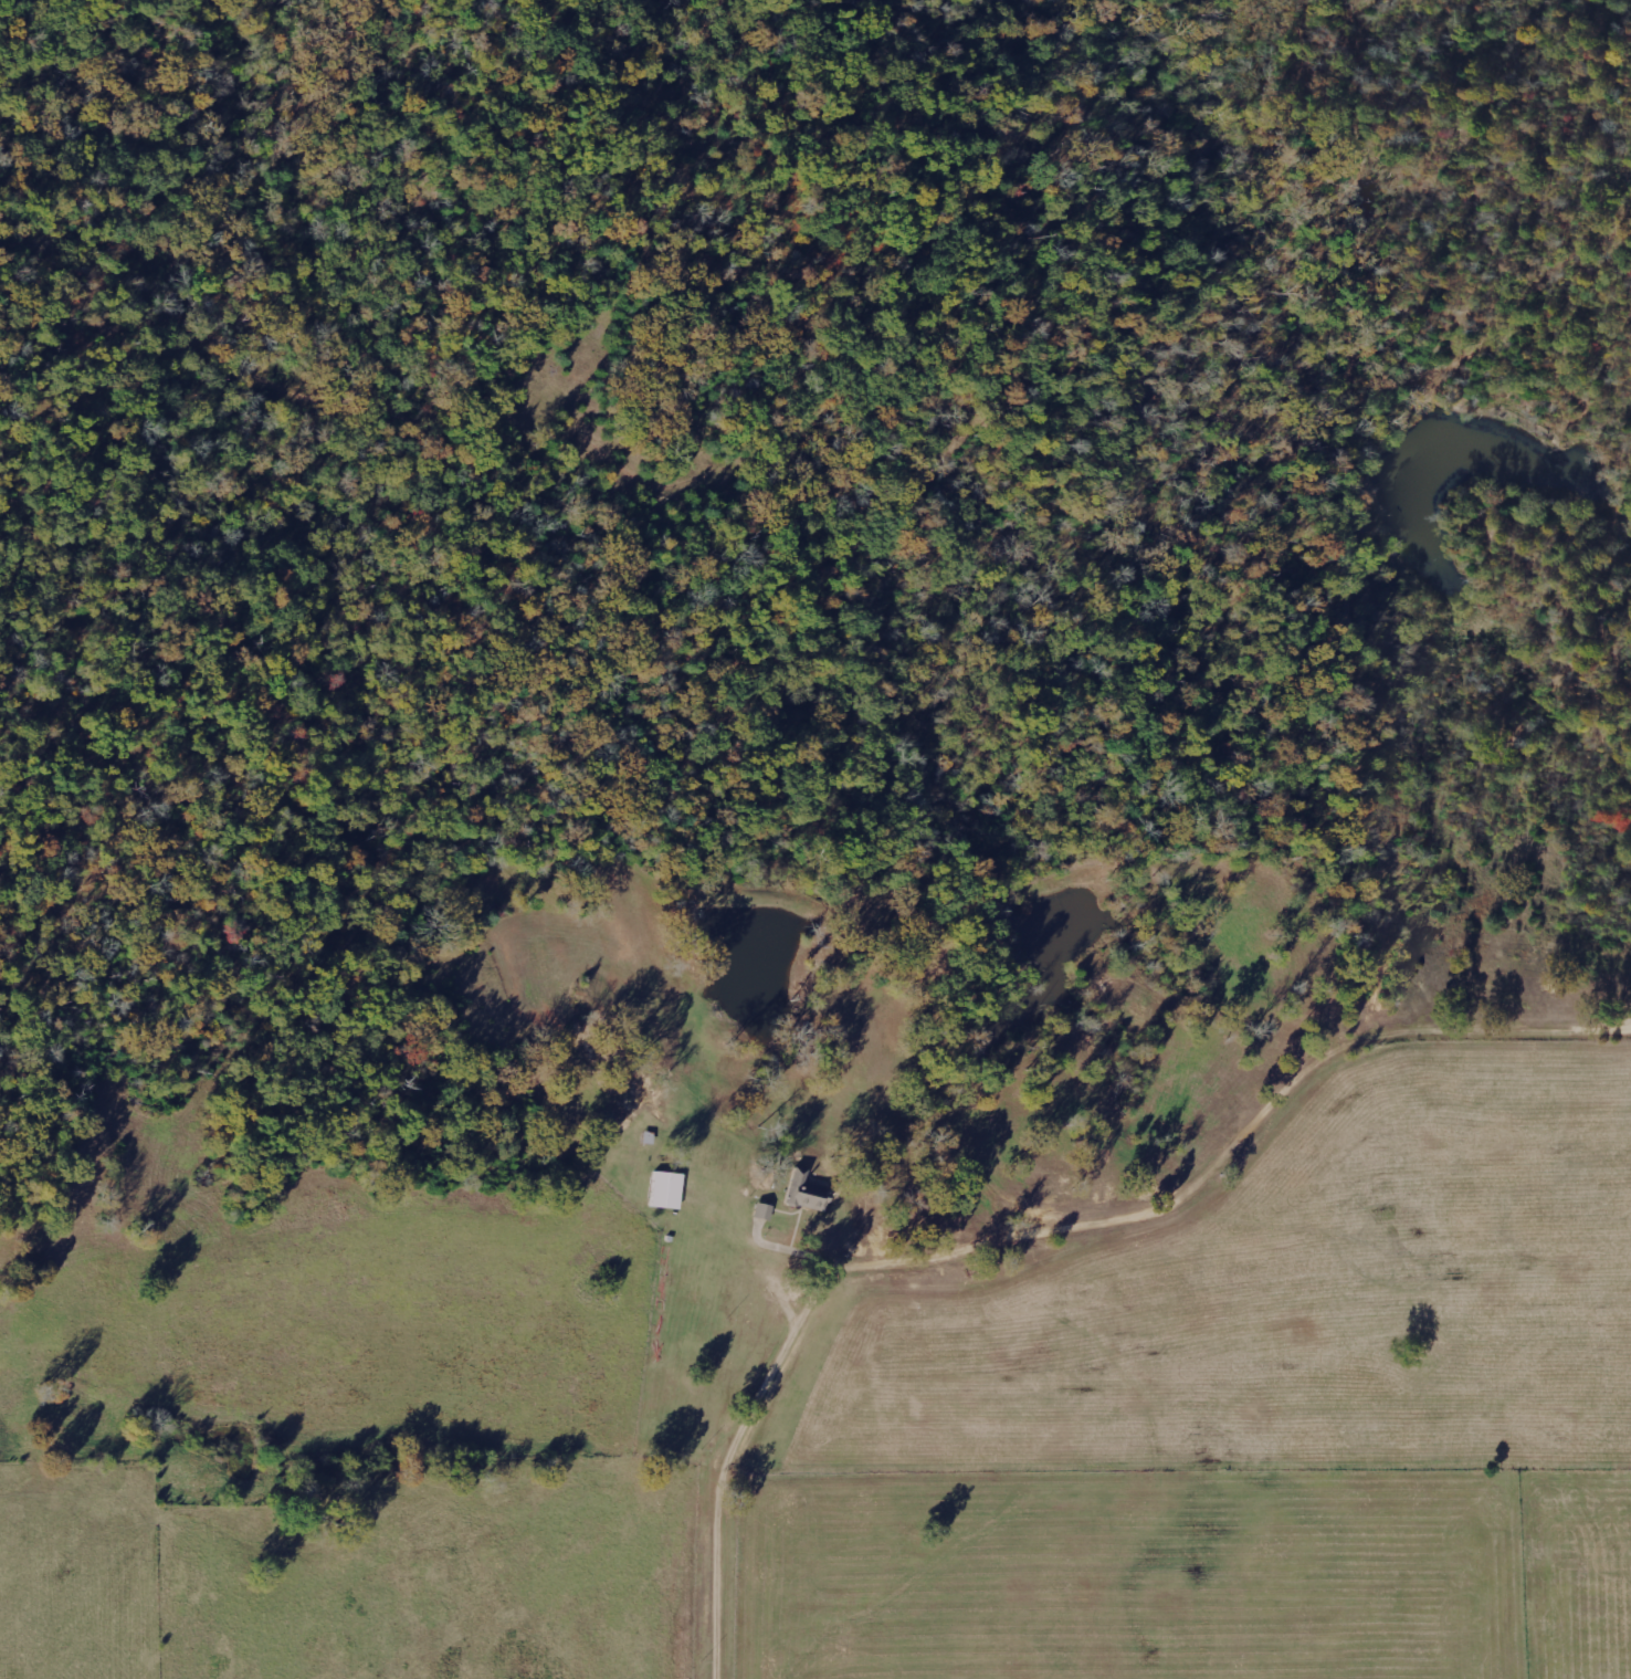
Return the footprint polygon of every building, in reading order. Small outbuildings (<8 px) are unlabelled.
[(681,1173),(652,1171),(651,1207),(680,1208),(681,1173)]
